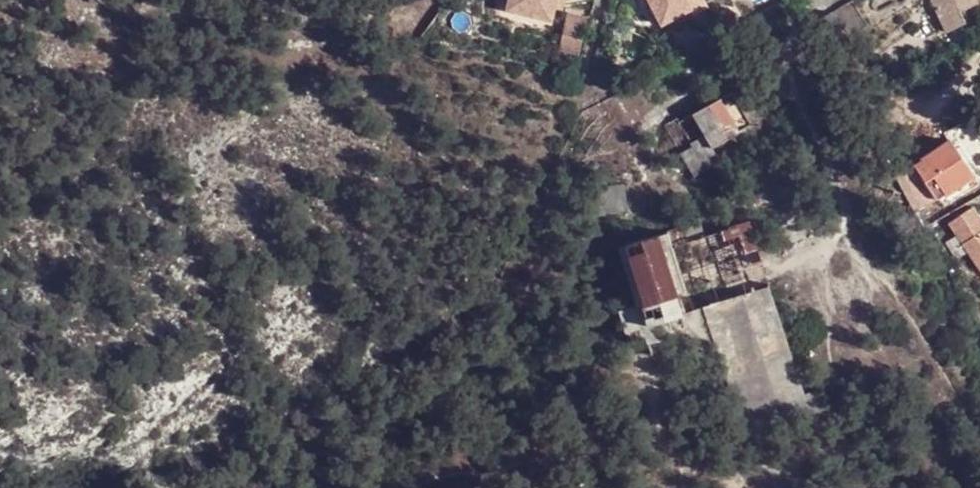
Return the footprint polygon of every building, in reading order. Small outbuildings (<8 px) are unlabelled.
[(505,10),(550,22),(554,8),(555,0),(508,0),(505,10)] [(563,0),(555,0),(554,8),(561,10),(563,0)] [(706,9),(702,0),(646,0),(659,24),(672,18),(688,10),(691,17),(706,9)] [(948,32),(966,23),(961,12),(978,4),(976,0),(932,0),(948,32)] [(579,51),(586,14),(567,10),(560,48),(579,51)] [(722,93),(743,124),(752,118),(731,86),(722,93)] [(691,114),(706,148),(727,139),(711,107),(691,114)] [(953,135),(979,175),(979,174),(979,141),(969,124),(953,135)] [(951,141),(924,158),(948,194),(975,178),(951,141)] [(950,223),(979,269),(979,220),(973,209),(950,223)] [(722,223),(733,258),(761,250),(750,214),(722,223)] [(680,223),(654,231),(652,288),(685,282),(680,223)] [(782,400),(804,393),(770,283),(739,292),(742,301),(746,300),(765,363),(782,358),(787,376),(776,379),(782,400)] [(733,339),(711,291),(679,307),(685,322),(664,331),(676,353),(733,339)]
